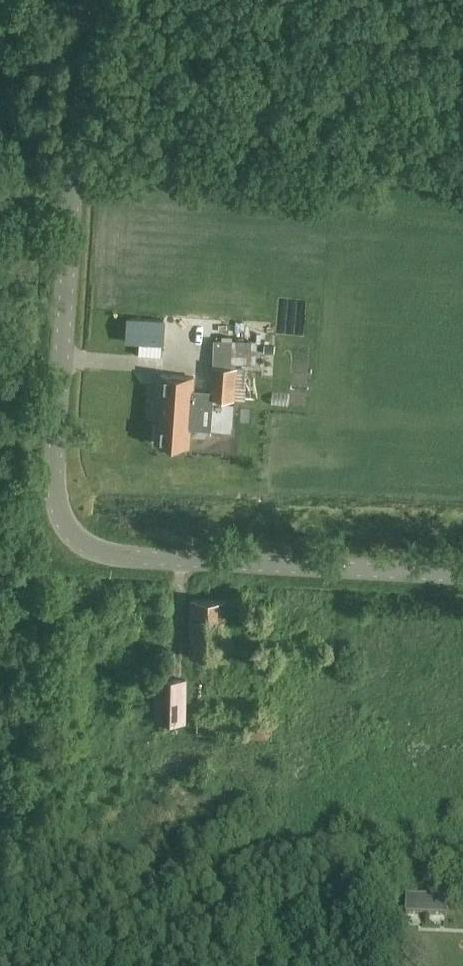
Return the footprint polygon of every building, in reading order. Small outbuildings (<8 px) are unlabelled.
[(164,320),(130,318),(129,342),(139,343),(161,344),(163,344),(164,320)] [(251,341),(198,339),(197,362),(250,364),(251,341)] [(211,365),(209,397),(233,399),(235,366),(211,365)] [(156,443),(187,445),(192,377),(161,375),(156,443)] [(190,656),(225,657),(226,601),(190,600),(190,656)] [(155,721),(185,722),(185,679),(156,678),(155,721)] [(447,897),(407,895),(406,913),(446,915),(447,897)]
